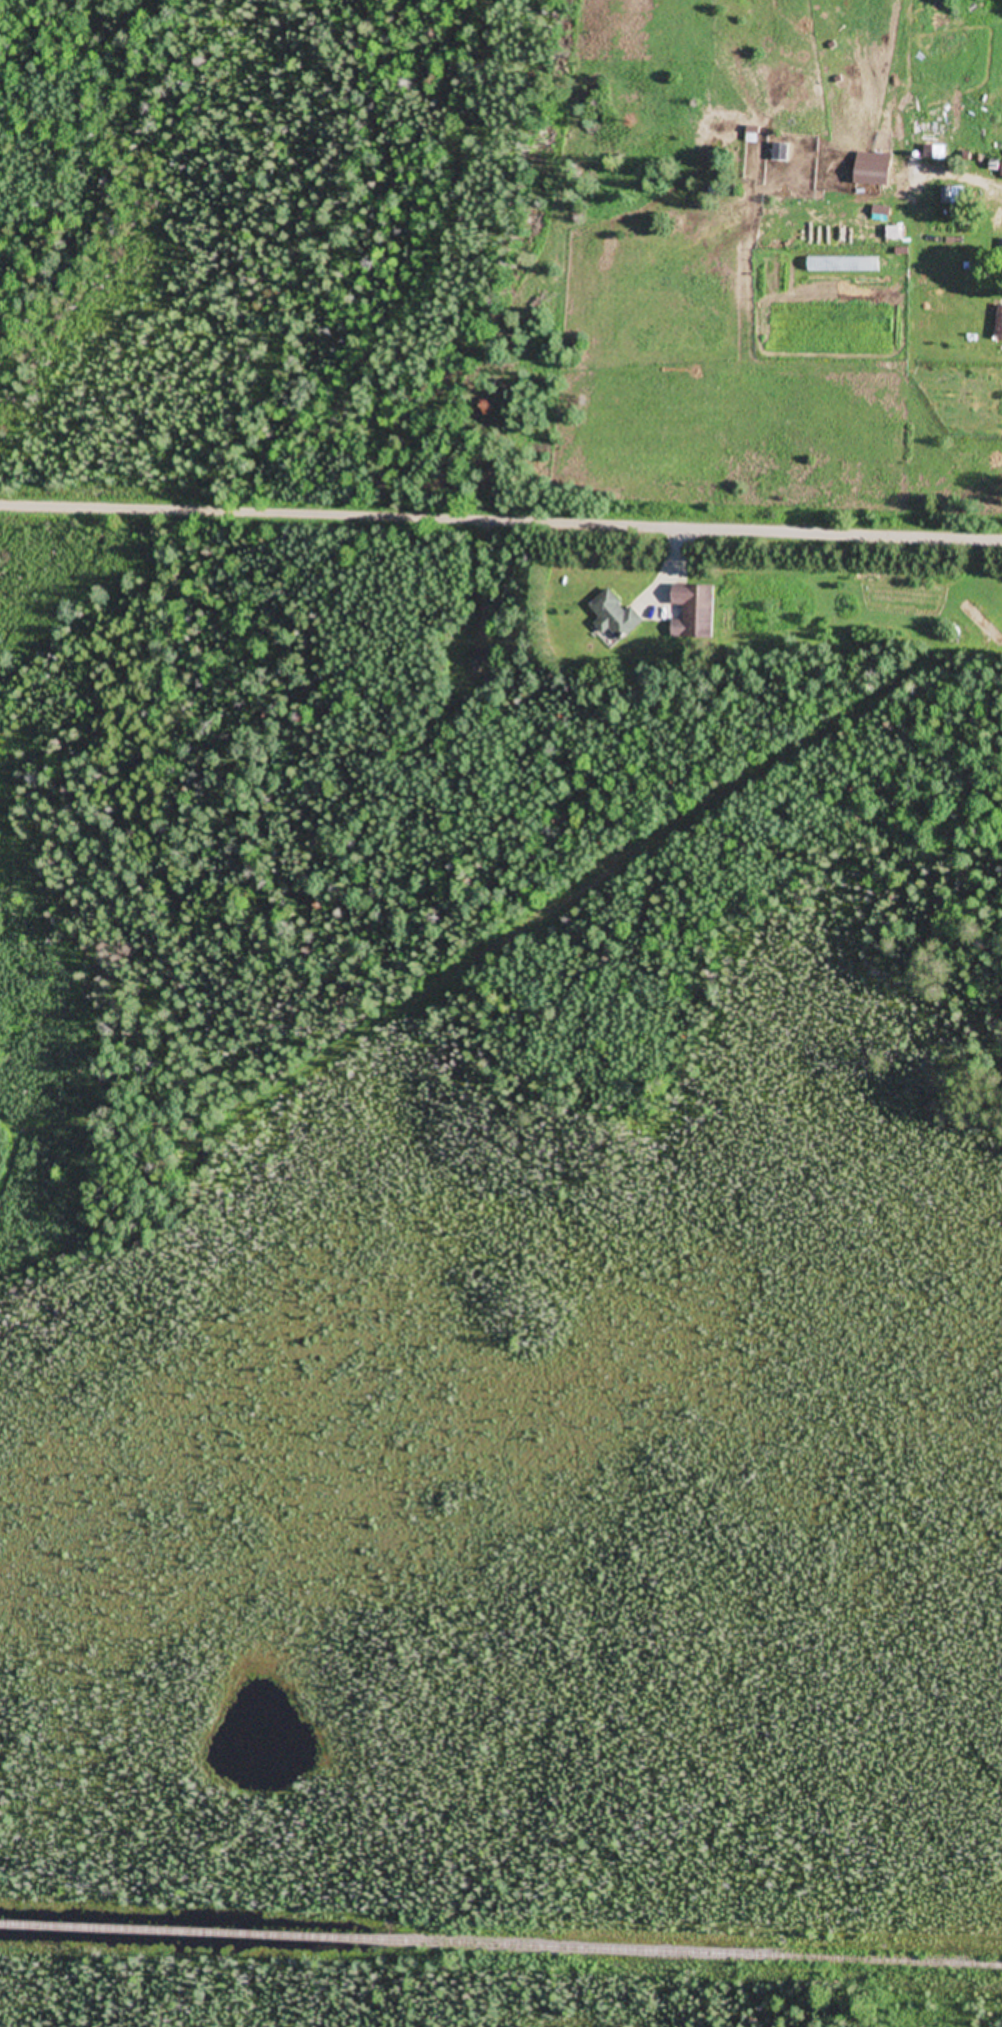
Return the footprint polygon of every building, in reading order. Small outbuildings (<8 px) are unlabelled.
[(941,205),(966,205),(966,187),(941,187),(941,205)] [(714,643),(716,587),(675,586),(674,607),(685,608),(684,621),(673,621),(672,641),(714,643)] [(645,624),(613,588),(592,607),(603,619),(596,625),(605,635),(612,629),(624,642),(645,624)]
